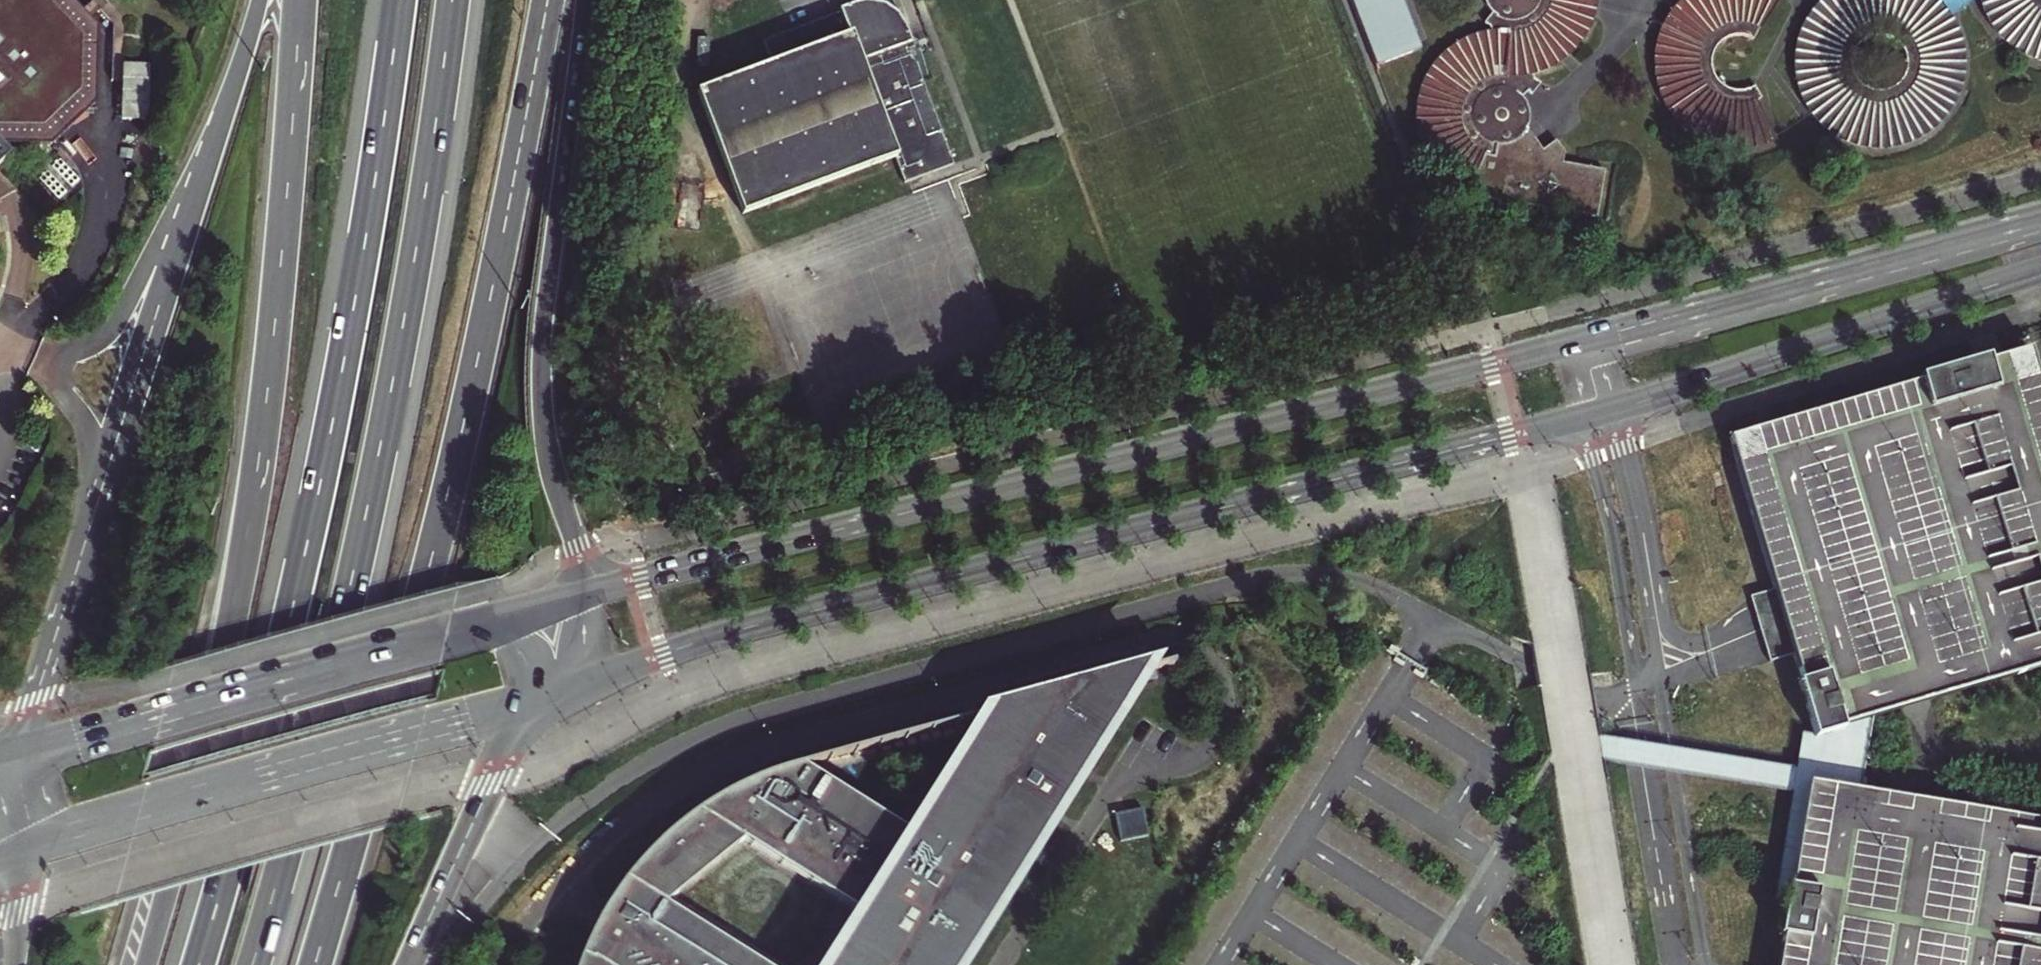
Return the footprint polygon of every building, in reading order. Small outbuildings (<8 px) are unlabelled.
[(52,141),(95,99),(97,27),(72,0),(0,0),(0,139),(52,141)] [(693,96),(739,221),(888,166),(898,192),(949,173),(903,47),(896,27),(886,0),(883,0),(849,13),(791,34),(712,63),(720,87),(693,96)] [(1373,60),(1418,43),(1401,0),(1349,0),(1373,60)] [(1483,4),(1486,11),(1491,16),(1484,23),(1489,28),(1484,36),(1478,37),(1453,47),(1434,65),(1426,76),(1421,89),(1416,108),(1416,122),(1422,148),(1435,170),(1445,180),(1468,193),(1486,155),(1496,159),(1499,145),(1507,144),(1515,141),(1521,136),(1526,130),(1529,118),(1527,106),(1522,98),(1527,93),(1531,95),(1536,86),(1531,82),(1530,74),(1557,64),(1573,51),(1583,41),(1595,16),(1596,0),(1481,0),(1483,4)] [(1680,5),(1668,19),(1660,35),(1656,52),(1655,70),(1658,88),(1665,104),(1675,119),(1688,131),(1704,140),(1721,145),(1738,147),(1756,145),(1773,139),(1756,103),(1750,90),(1740,93),(1730,92),(1721,87),(1714,80),(1710,71),(1709,61),(1713,51),(1719,43),(1728,38),(1737,36),(1747,38),(1752,28),(1758,30),(1776,0),(1687,0),(1680,5)] [(1949,23),(1950,20),(1934,0),(1825,0),(1816,8),(1806,22),(1799,37),(1795,54),(1795,71),(1799,88),(1806,104),(1816,118),(1828,130),(1843,139),(1860,144),(1877,146),(1894,144),(1910,139),(1925,131),(1938,119),(1948,106),(1956,90),(1959,73),(1959,56),(1956,39),(1949,23)] [(1950,20),(1974,0),(1934,0),(1950,20)] [(1982,4),(1989,20),(1999,34),(2012,46),(2027,55),(2040,59),(2040,0),(1982,0),(1982,4)] [(1753,40),(1758,30),(1752,28),(1747,38),(1753,40)] [(149,119),(150,64),(124,63),(123,118),(149,119)] [(1755,88),(1750,90),(1756,103),(1762,100),(1755,88)] [(1468,193),(1467,195),(1499,200),(1498,204),(1526,208),(1527,203),(1598,213),(1605,167),(1562,160),(1563,150),(1555,139),(1542,148),(1536,141),(1531,144),(1523,133),(1521,136),(1515,141),(1507,144),(1499,145),(1496,159),(1486,155),(1468,193)] [(82,177),(59,152),(41,169),(65,194),(82,177)] [(1729,438),(1774,590),(1781,614),(1787,638),(1793,655),(1816,733),(1872,717),(1902,708),(1929,700),(2040,667),(2040,393),(2028,350),(1729,438)] [(1781,614),(1774,590),(1750,597),(1758,622),(1765,645),(1770,662),(1793,655),(1787,638),(1781,614)] [(1084,660),(996,685),(984,705),(972,725),(1020,711),(1016,696),(1088,675),(1084,660)] [(584,910),(577,923),(565,951),(561,964),(768,964),(659,898),(726,843),(852,921),(825,964),(919,964),(920,963),(921,959),(921,956),(921,953),(920,950),(919,948),(918,947),(916,945),(915,944),(919,938),(936,949),(1050,763),(1045,760),(1081,700),(1076,696),(1088,675),(1016,696),(1020,711),(972,725),(903,838),(800,774),(788,777),(784,762),(726,781),(699,795),(686,802),(662,820),(639,839),(628,850),(600,885),(584,910)] [(984,705),(784,762),(788,777),(800,774),(972,725),(984,705)] [(1808,785),(1801,828),(1778,964),(2040,964),(2040,823),(1935,806),(1907,801),(1861,794),(1808,785)] [(1143,808),(1114,813),(1120,842),(1147,837),(1143,808)] [(936,949),(919,938),(915,944),(916,945),(918,947),(919,948),(920,950),(921,953),(921,956),(921,959),(920,963),(919,964),(926,964),(936,949)]
